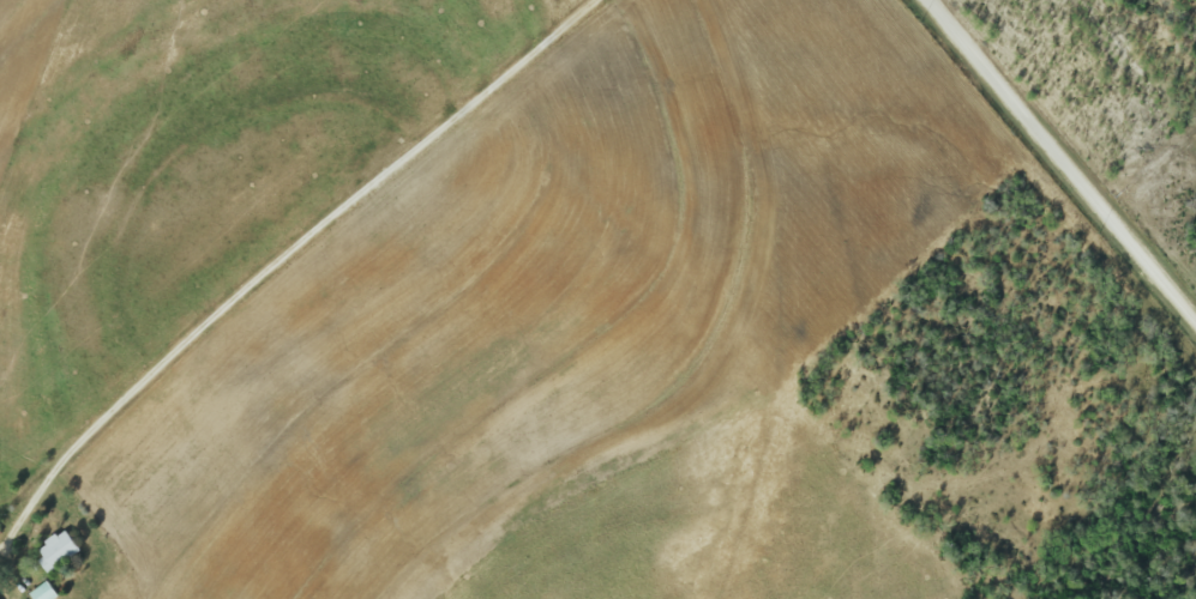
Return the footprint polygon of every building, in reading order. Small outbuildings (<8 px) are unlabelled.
[(34,552),(50,572),(80,550),(64,529),(34,552)] [(48,581),(29,594),(32,598),(55,598),(58,597),(48,581)]
